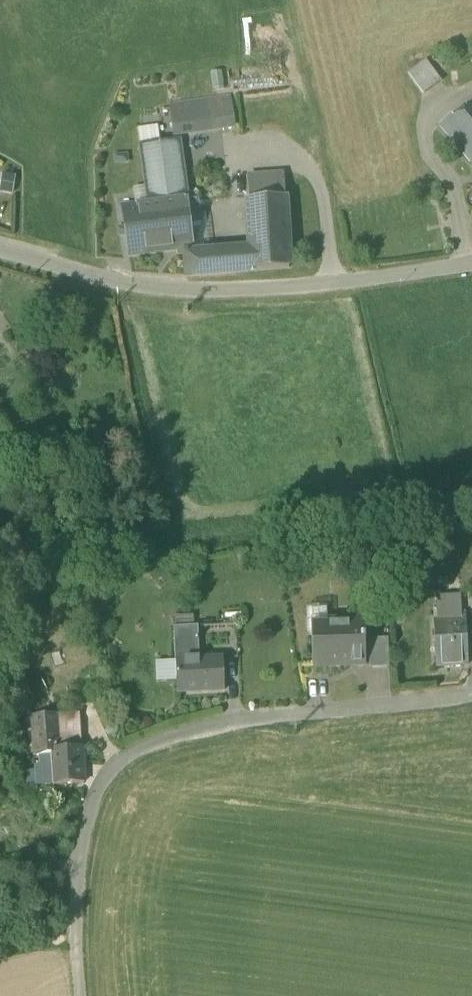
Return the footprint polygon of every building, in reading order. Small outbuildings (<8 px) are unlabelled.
[(411,75),(427,95),(444,82),(428,61),(411,75)] [(230,101),(187,107),(191,134),(235,127),(230,101)] [(470,133),(471,131),(471,104),(453,120),(451,118),(441,126),(471,163),(471,136),(470,133)] [(175,136),(191,134),(187,107),(172,110),(175,136)] [(122,207),(129,256),(186,249),(193,248),(193,247),(188,201),(187,200),(188,200),(187,194),(179,141),(141,146),(150,203),(122,207)] [(271,178),(272,197),(285,197),(284,177),(271,178)] [(248,179),(250,199),(272,197),(271,178),(248,179)] [(187,200),(188,201),(199,200),(198,192),(187,194),(188,200),(187,200)] [(285,197),(272,197),(250,199),(248,199),(251,249),(252,271),(290,268),(285,197)] [(188,276),(252,271),(251,249),(205,253),(186,254),(188,276)] [(313,635),(312,625),(312,621),(327,620),(327,607),(306,607),(307,635),(313,635)] [(434,620),(436,666),(469,664),(467,611),(455,612),(455,619),(434,620)] [(313,635),(314,666),(351,665),(351,659),(366,659),(365,619),(348,620),(348,624),(312,625),(313,635)] [(180,627),(180,637),(196,637),(195,626),(180,627)] [(177,637),(178,659),(196,658),(196,637),(180,637),(177,637)] [(369,639),(370,668),(390,667),(389,638),(369,639)] [(224,657),(196,658),(178,659),(179,692),(225,690),(224,657)] [(29,718),(30,734),(37,734),(52,730),(51,716),(29,718)] [(52,730),(37,734),(38,746),(39,755),(54,754),(55,754),(52,730)] [(30,746),(38,746),(37,734),(30,734),(29,734),(30,746)] [(54,754),(56,784),(83,782),(81,751),(55,754),(54,754)]
